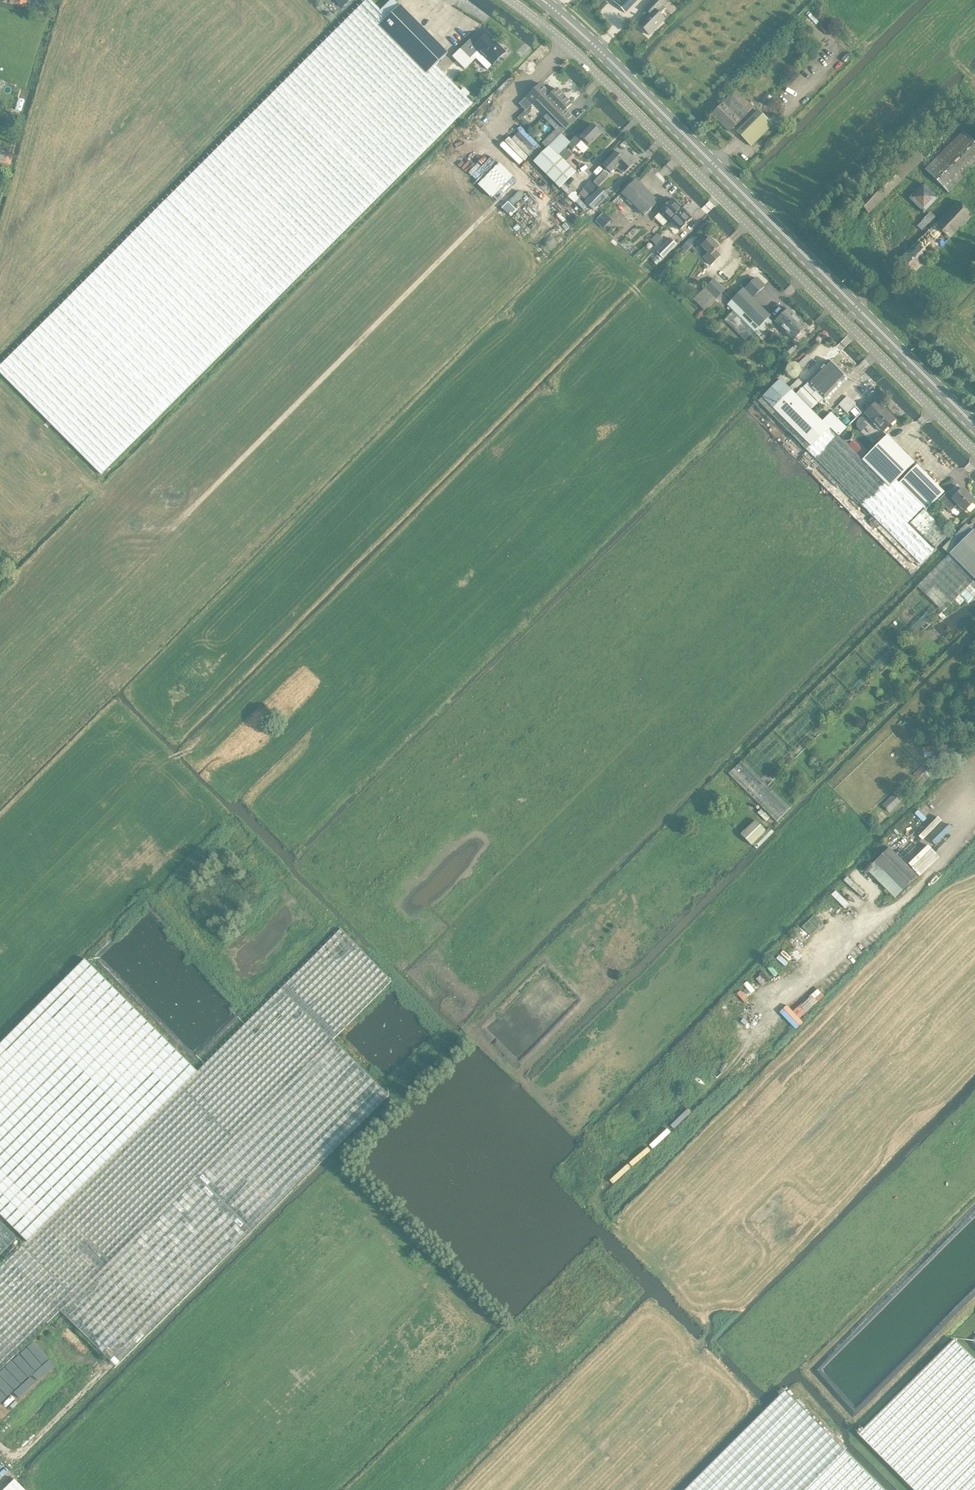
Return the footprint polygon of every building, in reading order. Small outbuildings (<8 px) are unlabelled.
[(380,24),(387,18),(381,11),(370,0),(366,0),(218,148),(103,263),(51,315),(0,366),(0,373),(101,474),(155,420),(472,103),(435,66),(428,73),(380,24)] [(625,13),(638,0),(612,0),(625,13)] [(649,13),(638,24),(649,35),(665,20),(659,14),(664,8),(662,6),(656,0),(654,0),(645,9),(649,13)] [(380,24),(428,73),(435,66),(440,60),(447,53),(400,5),(392,12),(387,18),(380,24)] [(478,51),(492,65),(505,53),(486,34),(476,45),(470,39),(460,50),(470,59),(478,51)] [(534,103),(536,100),(548,112),(564,96),(556,89),(550,95),(540,84),(527,96),(534,103)] [(548,112),(565,130),(575,120),(566,110),(572,104),(564,96),(548,112)] [(731,96),(724,103),(712,115),(730,132),(748,113),(731,96)] [(737,132),(751,146),(772,125),(758,111),(737,132)] [(570,143),(569,145),(573,149),(581,141),(587,146),(588,145),(589,145),(601,133),(591,124),(581,135),(579,133),(572,140),(569,143),(570,143)] [(948,193),(974,165),(974,143),(963,131),(925,170),(948,193)] [(561,134),(549,146),(558,155),(568,145),(569,145),(570,143),(569,143),(561,134)] [(538,157),(533,162),(536,164),(559,188),(576,172),(559,155),(558,155),(549,146),(538,157)] [(624,172),(625,173),(633,165),(622,154),(619,157),(615,152),(602,165),(610,173),(616,168),(622,174),(624,172)] [(858,203),(869,214),(916,166),(906,155),(858,203)] [(593,182),(598,187),(602,182),(598,178),(593,182)] [(622,194),(644,216),(658,202),(635,180),(622,194)] [(589,197),(585,202),(593,210),(598,205),(607,196),(598,188),(589,197)] [(660,211),(670,221),(681,210),(671,200),(660,211)] [(911,276),(924,263),(972,216),(957,201),(897,262),(911,276)] [(508,202),(502,208),(510,216),(516,210),(508,202)] [(681,210),(670,221),(680,231),(691,219),(681,210)] [(597,220),(602,225),(608,220),(603,214),(597,220)] [(622,245),(628,239),(623,234),(617,241),(622,245)] [(703,258),(708,263),(711,265),(720,256),(715,251),(719,247),(709,237),(705,242),(701,238),(697,242),(701,246),(708,253),(703,258)] [(638,253),(643,258),(657,243),(651,238),(638,253)] [(656,253),(662,259),(671,250),(677,245),(671,239),(656,253)] [(724,320),(746,341),(770,316),(752,298),(764,286),(756,278),(744,290),(743,288),(733,298),(727,305),(733,311),(724,320)] [(705,311),(725,290),(714,279),(693,299),(705,311)] [(781,327),(794,340),(806,327),(788,309),(775,321),(779,325),(778,326),(780,329),(781,327)] [(785,350),(790,355),(797,347),(793,342),(785,350)] [(802,368),(807,363),(811,360),(806,355),(798,364),(802,368)] [(807,383),(803,388),(811,396),(837,369),(828,361),(812,377),(810,377),(808,379),(808,381),(807,383)] [(837,369),(811,396),(817,402),(819,404),(824,400),(825,399),(827,399),(829,396),(829,394),(846,377),(837,369)] [(762,398),(758,401),(811,455),(834,432),(838,436),(846,429),(830,413),(822,422),(810,410),(817,402),(811,396),(803,388),(795,395),(780,379),(762,398)] [(791,386),(795,390),(802,383),(798,379),(791,386)] [(838,405),(847,413),(855,405),(847,396),(838,405)] [(883,432),(895,420),(877,401),(865,414),(883,432)] [(834,432),(811,455),(839,482),(868,511),(890,489),(889,488),(886,485),(838,437),(838,436),(834,432)] [(887,435),(862,460),(886,485),(889,488),(896,481),(914,463),(887,435)] [(917,465),(898,483),(899,484),(926,511),(944,492),(917,465)] [(890,489),(868,511),(869,513),(919,564),(933,550),(907,524),(923,508),(899,484),(898,483),(896,481),(889,488),(890,489)] [(974,501),(963,488),(954,497),(948,492),(939,501),(950,512),(957,505),(964,512),(974,501)] [(924,509),(910,523),(935,548),(949,534),(924,509)] [(949,554),(974,580),(974,532),(973,530),(949,554)] [(949,554),(918,585),(944,611),(959,595),(968,604),(974,597),(974,580),(949,554)] [(917,736),(909,727),(904,731),(912,740),(917,736)] [(935,746),(921,748),(924,766),(938,764),(935,746)] [(729,774),(776,821),(790,807),(742,760),(729,774)] [(908,779),(918,788),(931,775),(922,765),(908,779)] [(882,805),(889,813),(902,800),(894,793),(882,805)] [(740,834),(751,845),(765,831),(755,820),(740,834)] [(902,889),(903,890),(917,876),(889,848),(874,862),(875,862),(867,870),(894,898),(902,889)] [(116,1367),(220,1263),(272,1211),(388,1095),(333,1039),(391,981),(340,929),(279,990),(199,1070),(152,1117),(27,1241),(0,1268),(0,1370),(60,1311),(116,1367)] [(27,1241),(152,1117),(199,1070),(86,958),(39,1005),(0,1045),(0,1214),(27,1241)] [(17,1238),(0,1220),(0,1255),(17,1238)] [(954,1339),(858,1434),(913,1489),(974,1489),(974,1361),(954,1339)] [(840,1445),(785,1390),(785,1391),(685,1489),(794,1489),(840,1445)] [(840,1445),(794,1489),(884,1489),(840,1445)] [(14,1479),(3,1489),(25,1489),(14,1479)]
